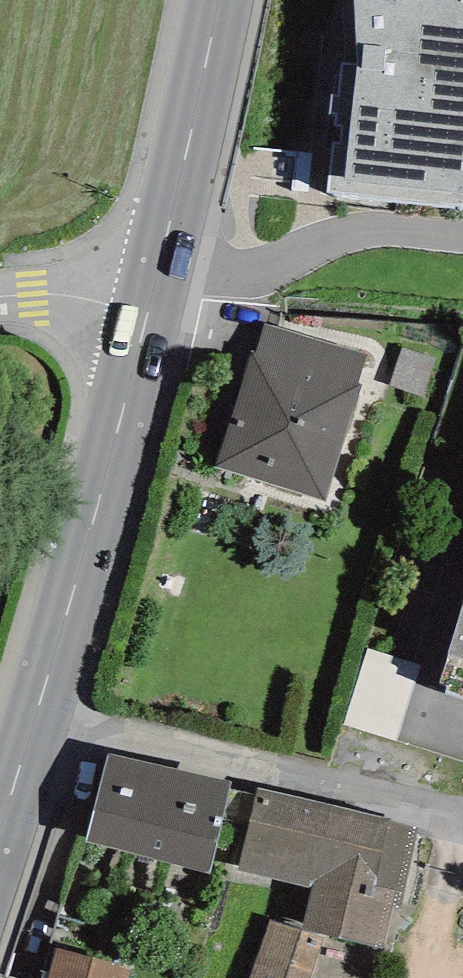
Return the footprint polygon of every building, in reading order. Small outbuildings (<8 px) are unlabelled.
[(358,65),(343,62),(328,191),(462,206),(462,0),(355,0),(358,65)] [(215,466),(326,501),(363,386),(357,384),(367,355),(265,323),(256,352),(251,351),(215,466)] [(424,395),(434,357),(399,347),(389,385),(424,395)] [(439,682),(450,685),(447,694),(462,700),(462,608),(439,682)] [(231,781),(110,755),(87,842),(208,873),(231,781)] [(389,819),(259,789),(239,871),(312,888),(302,930),(383,949),(394,905),(399,906),(417,828),(389,821),(389,819)] [(323,940),(269,922),(251,977),(310,977),(323,940)] [(55,947),(47,977),(127,977),(130,966),(55,947)]
